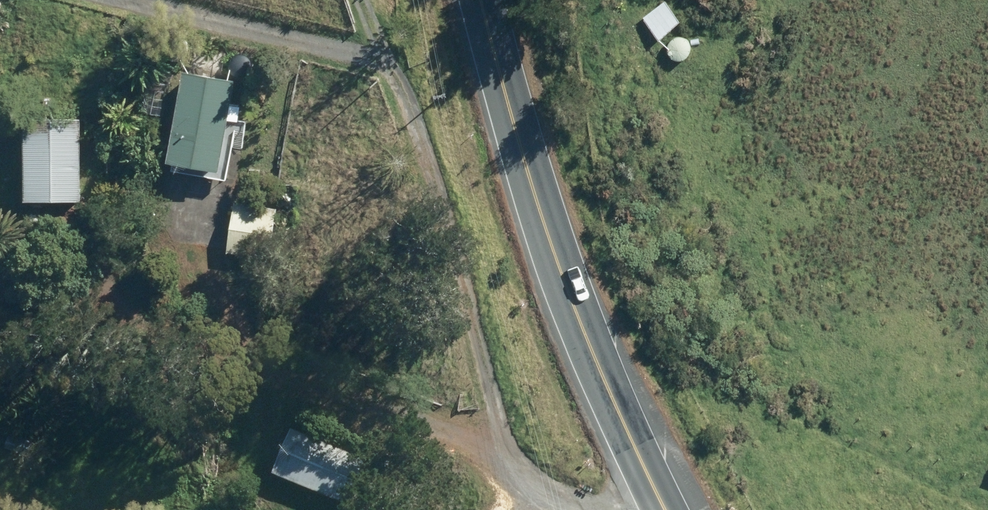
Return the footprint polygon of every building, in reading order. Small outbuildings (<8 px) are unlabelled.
[(248,78),(195,71),(183,163),(235,170),(248,78)] [(91,115),(34,114),(33,200),(89,201),(91,115)] [(282,199),(239,197),(236,250),(280,252),(282,199)] [(380,461),(300,424),(280,472),(360,507),(380,461)]
